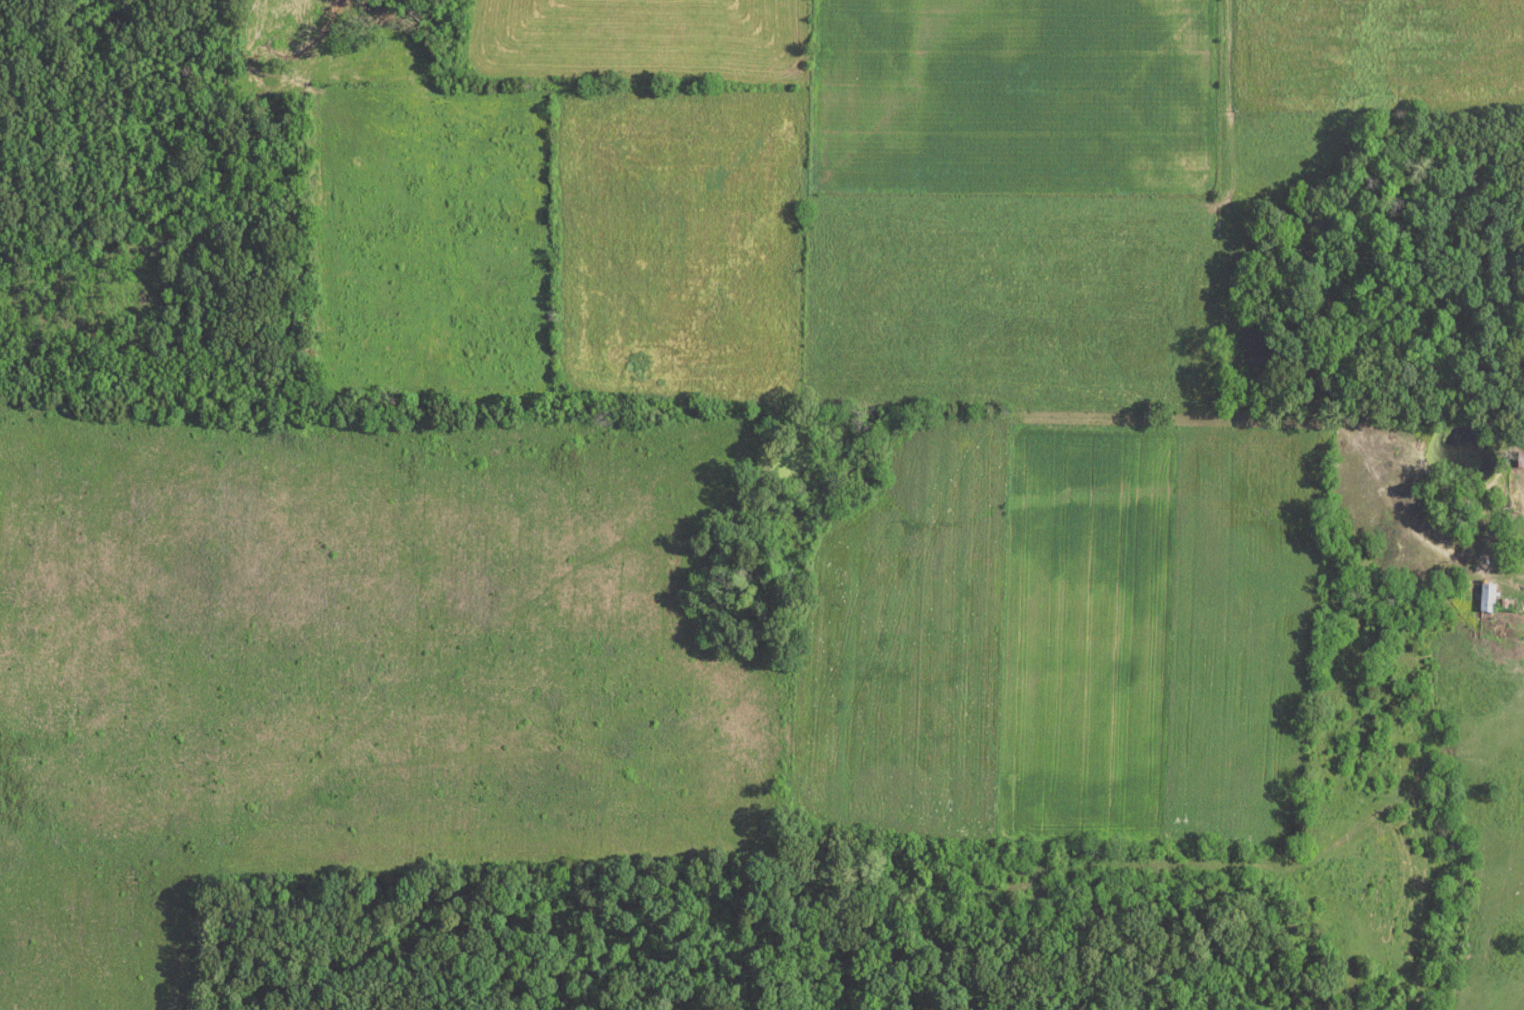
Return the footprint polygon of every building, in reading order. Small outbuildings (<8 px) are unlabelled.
[(1513,453),(1513,469),(1523,469),(1523,453),(1513,453)] [(1493,613),(1494,585),(1480,585),(1479,612),(1493,613)]
